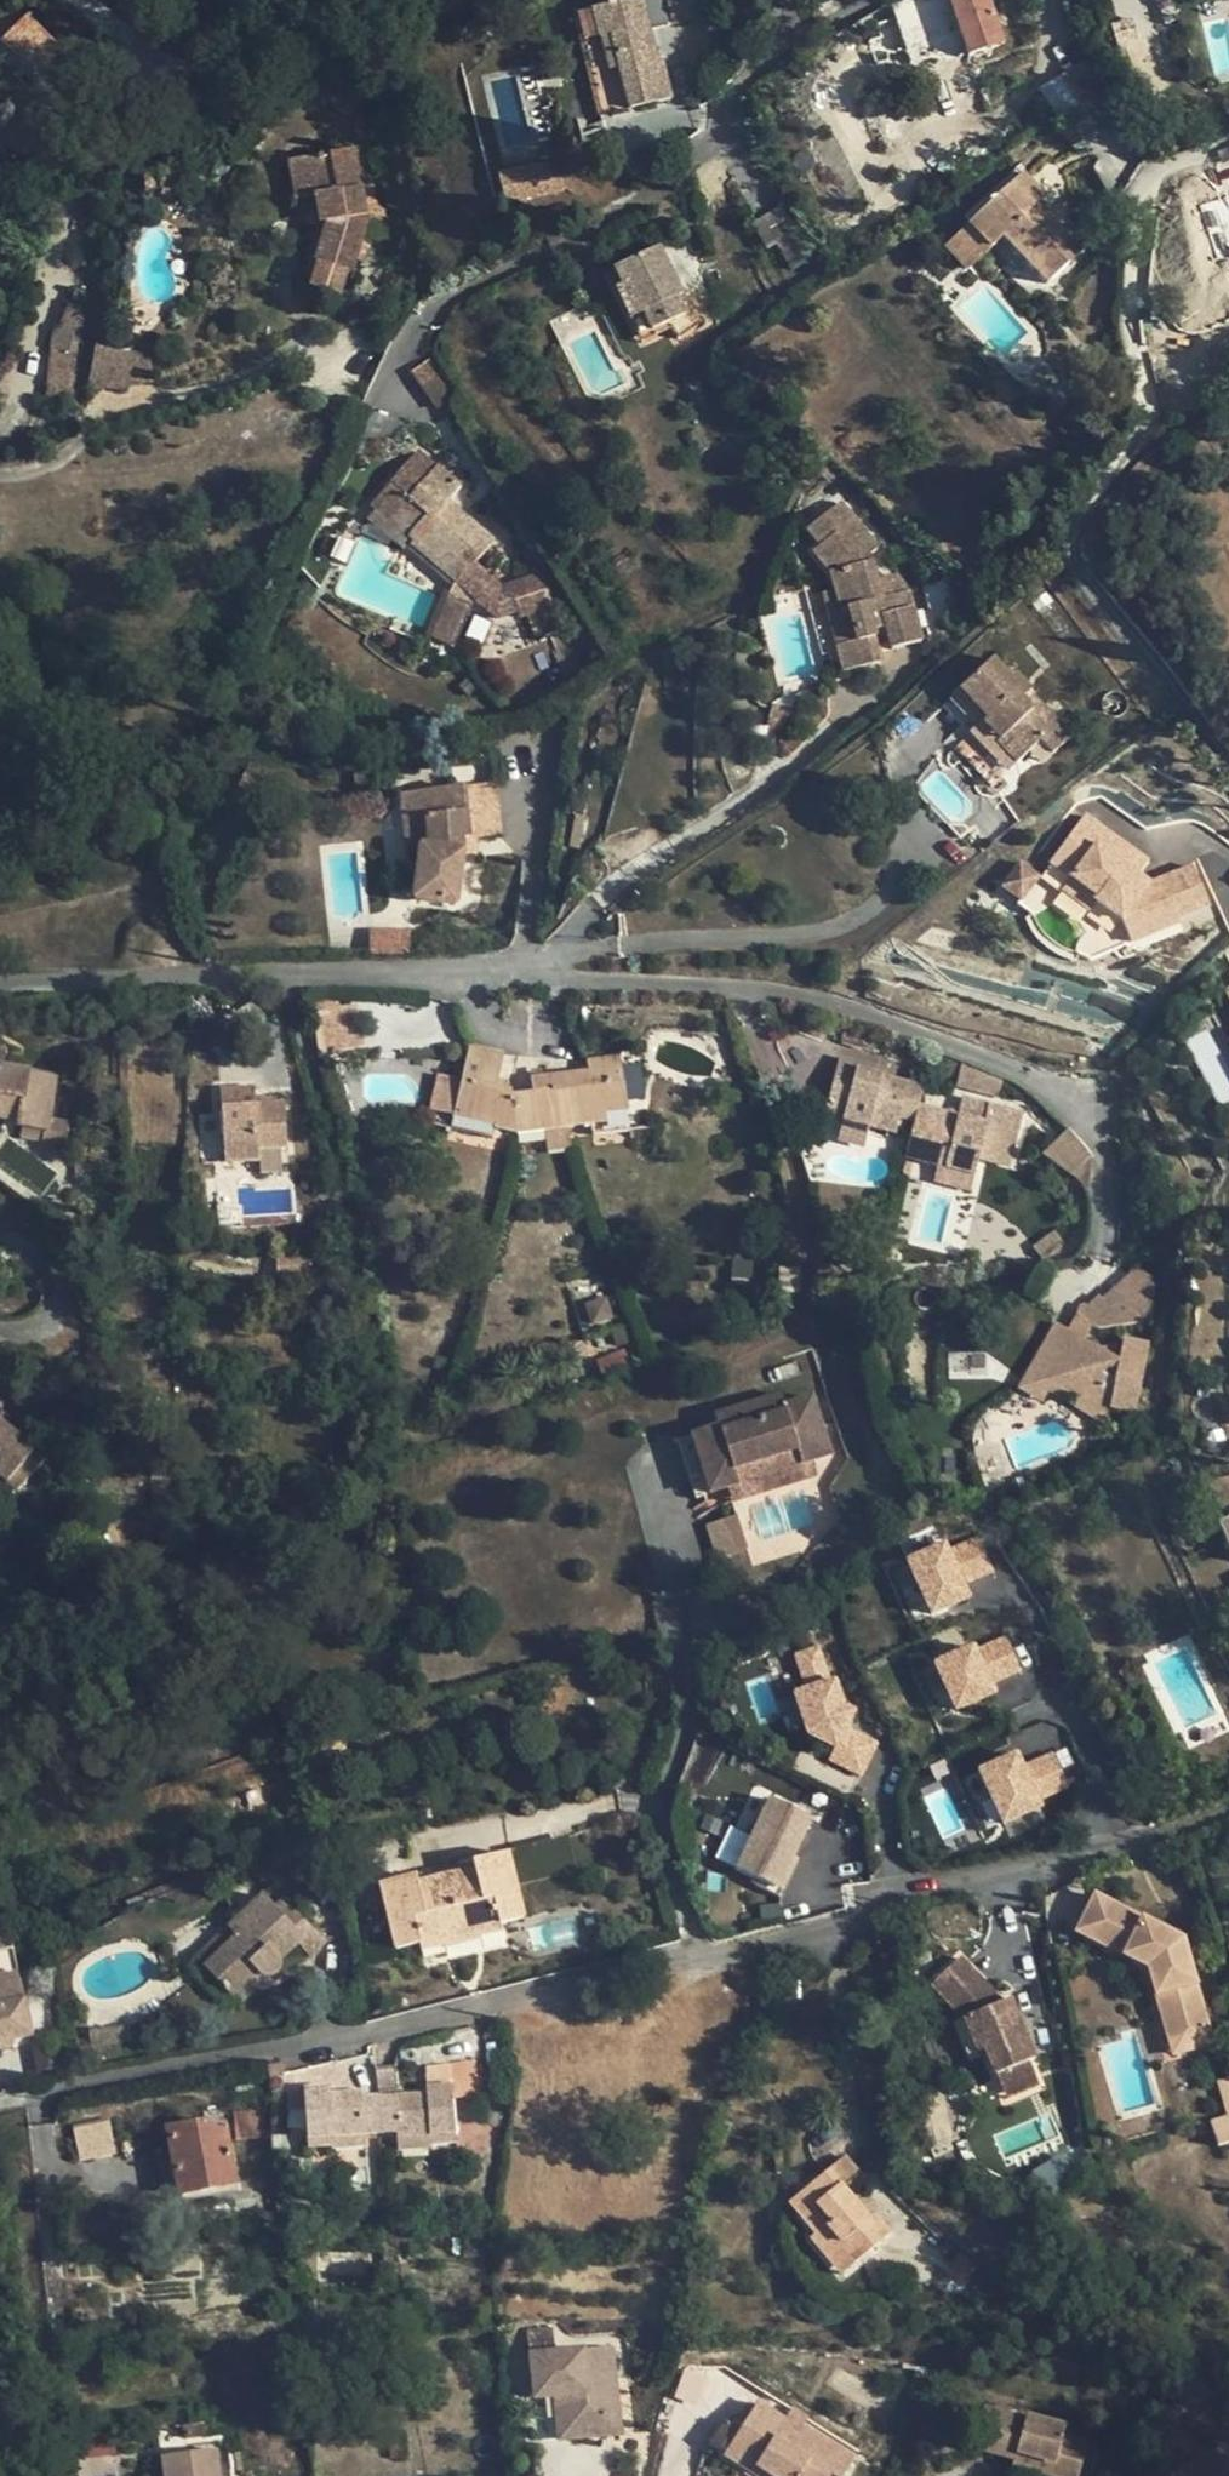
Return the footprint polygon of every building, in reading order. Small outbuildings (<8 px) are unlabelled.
[(630,109),(671,100),(662,62),(658,63),(647,22),(644,4),(643,0),(635,0),(572,15),(589,87),(623,78),(630,109)] [(647,22),(668,16),(664,0),(657,0),(644,4),(647,22)] [(668,16),(668,20),(700,13),(697,0),(664,0),(668,16)] [(700,13),(715,9),(713,0),(697,0),(700,13)] [(867,16),(877,41),(869,44),(877,66),(886,64),(887,54),(910,46),(923,41),(960,28),(968,53),(969,57),(1004,45),(989,0),(911,0),(890,7),(889,4),(867,16)] [(36,76),(64,50),(27,11),(0,36),(0,38),(36,76)] [(932,66),(968,53),(960,28),(923,41),(926,49),(932,66)] [(926,49),(923,41),(910,46),(913,53),(926,49)] [(1110,83),(1093,56),(1060,78),(1078,105),(1107,86),(1110,83)] [(311,290),(339,299),(346,276),(350,277),(357,259),(363,260),(370,238),(377,240),(385,237),(385,220),(385,208),(376,205),(372,186),(360,188),(353,150),(289,162),(296,202),(299,202),(315,199),(319,226),(307,264),(318,267),(311,290)] [(497,169),(504,204),(583,188),(576,153),(497,169)] [(175,168),(157,171),(160,187),(177,184),(175,168)] [(981,213),(1023,173),(1018,168),(964,218),(969,224),(981,213)] [(146,189),(160,187),(157,171),(144,173),(146,189)] [(1004,238),(1047,285),(1084,249),(1059,222),(1048,210),(1055,204),(1060,200),(1053,193),(1047,198),(1023,173),(981,213),(1004,238)] [(304,229),(319,226),(315,199),(299,202),(304,229)] [(1066,215),(1055,204),(1048,210),(1059,222),(1066,215)] [(969,270),(1004,238),(981,213),(969,224),(946,245),(969,270)] [(659,247),(615,268),(624,285),(615,289),(630,320),(642,314),(651,332),(671,323),(673,329),(678,338),(710,313),(698,288),(682,296),(677,298),(672,288),(677,285),(659,247)] [(300,287),(311,290),(318,267),(307,264),(300,287)] [(677,298),(682,296),(677,285),(672,288),(677,298)] [(51,347),(90,355),(97,297),(77,293),(71,306),(70,306),(60,329),(55,329),(51,347)] [(642,314),(630,320),(642,344),(654,338),(651,332),(642,314)] [(651,332),(654,338),(673,329),(671,323),(651,332)] [(90,355),(51,347),(45,403),(80,405),(90,355)] [(134,355),(121,355),(107,353),(97,350),(90,387),(97,388),(116,388),(121,388),(129,385),(151,379),(146,355),(134,355)] [(435,356),(412,372),(439,411),(462,395),(435,356)] [(410,498),(438,465),(419,448),(391,481),(410,498)] [(404,538),(477,600),(493,581),(473,564),(493,540),(457,509),(447,501),(453,494),(462,484),(438,465),(410,498),(391,481),(372,505),(377,509),(407,535),(404,538)] [(447,501),(457,509),(463,502),(453,494),(447,501)] [(838,647),(844,673),(882,663),(877,645),(873,631),(887,628),(890,641),(893,649),(922,641),(909,592),(895,576),(877,581),(870,555),(878,548),(840,503),(807,529),(821,546),(813,552),(831,574),(835,590),(841,612),(850,610),(858,642),(838,647)] [(404,538),(407,535),(377,509),(367,521),(397,546),(404,538)] [(523,615),(541,608),(558,601),(545,570),(511,584),(522,610),(523,615)] [(477,600),(500,619),(522,610),(511,584),(503,587),(493,581),(477,600)] [(841,612),(835,590),(823,594),(829,616),(841,612)] [(442,593),(425,635),(454,647),(471,605),(442,593)] [(558,601),(541,608),(550,632),(567,626),(558,601)] [(481,641),(491,612),(474,607),(465,636),(481,641)] [(841,612),(829,616),(838,647),(858,642),(850,610),(841,612)] [(873,631),(877,645),(890,641),(887,628),(873,631)] [(1039,741),(1052,756),(1072,737),(1030,693),(1031,691),(1015,674),(1010,679),(993,660),(960,691),(988,720),(983,724),(1000,742),(997,744),(1016,764),(1039,741)] [(353,774),(356,799),(371,798),(368,773),(353,774)] [(501,837),(496,785),(463,789),(469,841),(501,837)] [(463,789),(401,796),(408,860),(418,859),(413,902),(456,907),(463,853),(461,841),(469,841),(463,789)] [(1156,881),(1142,871),(1116,853),(1123,843),(1085,815),(1051,864),(1098,898),(1095,902),(1132,943),(1181,923),(1179,919),(1210,906),(1193,866),(1156,881)] [(1116,853),(1142,871),(1149,861),(1123,843),(1116,853)] [(408,961),(408,948),(407,932),(370,932),(370,962),(408,961)] [(358,1042),(351,1006),(315,1014),(323,1049),(358,1042)] [(626,1112),(619,1058),(586,1062),(587,1070),(530,1078),(532,1093),(512,1095),(511,1091),(498,1089),(504,1057),(469,1049),(461,1081),(453,1117),(516,1134),(544,1130),(564,1127),(605,1122),(604,1114),(626,1112)] [(18,1121),(18,1127),(44,1131),(42,1144),(65,1147),(69,1123),(49,1120),(56,1076),(1,1068),(3,1053),(0,1053),(0,1119),(18,1121)] [(1024,1113),(963,1097),(958,1115),(920,1105),(928,1073),(913,1069),(910,1083),(877,1074),(878,1068),(840,1058),(825,1115),(828,1115),(843,1119),(870,1127),(897,1133),(901,1118),(915,1122),(905,1157),(938,1166),(974,1176),(979,1159),(983,1143),(1014,1151),(1024,1113)] [(977,1091),(983,1068),(963,1061),(957,1085),(977,1091)] [(625,1065),(627,1099),(643,1098),(641,1064),(625,1065)] [(977,1091),(997,1096),(1002,1076),(983,1068),(977,1091)] [(429,1112),(453,1117),(461,1081),(438,1075),(429,1112)] [(220,1093),(225,1164),(259,1163),(258,1152),(287,1150),(284,1104),(255,1106),(254,1090),(220,1093)] [(811,1129),(823,1132),(828,1115),(825,1115),(815,1112),(811,1129)] [(870,1127),(843,1119),(838,1140),(864,1147),(870,1127)] [(544,1130),(547,1152),(567,1150),(564,1127),(544,1130)] [(1091,1157),(1069,1130),(1044,1152),(1073,1174),(1091,1157)] [(1009,1167),(1014,1151),(983,1143),(979,1159),(1009,1167)] [(938,1166),(934,1183),(970,1192),(974,1176),(938,1166)] [(1085,1333),(1144,1323),(1116,1290),(1103,1301),(1100,1297),(1087,1308),(1082,1308),(1077,1310),(1072,1316),(1072,1323),(1073,1326),(1078,1331),(1085,1333)] [(633,1324),(610,1332),(616,1348),(639,1340),(633,1324)] [(1056,1325),(1025,1382),(1035,1387),(1034,1391),(1046,1397),(1049,1392),(1053,1384),(1111,1416),(1112,1409),(1137,1413),(1149,1345),(1123,1340),(1120,1360),(1056,1325)] [(1021,1388),(1032,1395),(1034,1391),(1035,1387),(1025,1382),(1021,1388)] [(1049,1392),(1109,1425),(1111,1416),(1053,1384),(1049,1392)] [(1044,1401),(1046,1397),(1034,1391),(1032,1395),(1044,1401)] [(734,1472),(797,1450),(802,1465),(813,1461),(833,1455),(813,1396),(783,1406),(779,1394),(715,1416),(719,1427),(690,1437),(677,1441),(696,1500),(709,1495),(727,1490),(738,1486),(734,1472)] [(3,1411),(1,1422),(17,1436),(23,1430),(3,1411)] [(18,1492),(44,1459),(17,1436),(1,1422),(0,1422),(0,1477),(18,1492)] [(732,1505),(818,1476),(813,1461),(802,1465),(797,1450),(734,1472),(738,1486),(727,1490),(732,1505)] [(1215,1481),(1228,1511),(1228,1479),(1215,1481)] [(716,1560),(747,1550),(736,1515),(705,1525),(716,1560)] [(1218,1525),(1228,1549),(1228,1519),(1218,1525)] [(967,1560),(941,1573),(939,1568),(901,1586),(903,1588),(923,1630),(924,1632),(961,1615),(955,1602),(981,1590),(967,1560)] [(923,1630),(903,1588),(893,1593),(914,1635),(923,1630)] [(990,1653),(966,1665),(963,1659),(927,1677),(928,1679),(946,1715),(947,1717),(982,1700),(978,1691),(1003,1678),(990,1653)] [(867,1778),(881,1746),(854,1734),(862,1717),(849,1712),(839,1687),(833,1689),(821,1659),(799,1669),(810,1696),(798,1701),(813,1738),(843,1751),(836,1766),(867,1778)] [(946,1715),(928,1679),(920,1683),(938,1719),(946,1715)] [(811,1733),(799,1705),(783,1711),(795,1740),(811,1733)] [(1035,1752),(1012,1765),(1005,1752),(969,1771),(996,1819),(1028,1801),(1025,1795),(1050,1781),(1035,1752)] [(993,1814),(974,1780),(971,1774),(961,1780),(982,1819),(993,1814)] [(776,1890),(809,1820),(771,1801),(737,1872),(776,1890)] [(730,1827),(715,1858),(733,1867),(747,1835),(730,1827)] [(379,1887),(396,1952),(419,1946),(421,1952),(445,1946),(444,1941),(474,1933),(476,1938),(500,1932),(498,1926),(524,1920),(507,1854),(472,1863),(474,1870),(416,1884),(415,1878),(379,1887)] [(1092,1895),(1074,1932),(1145,1967),(1166,2041),(1205,2029),(1180,1939),(1092,1895)] [(227,1929),(232,1934),(267,1901),(262,1896),(227,1929)] [(204,1969),(230,1997),(257,1971),(262,1976),(266,1978),(270,1977),(275,1976),(278,1973),(279,1969),(279,1962),(297,1945),(309,1958),(326,1941),(286,1899),(275,1909),(267,1901),(232,1934),(236,1939),(204,1969)] [(12,1950),(6,1920),(0,1921),(0,1952),(12,1950)] [(195,1960),(204,1969),(236,1939),(232,1934),(227,1929),(195,1960)] [(476,1942),(476,1938),(474,1933),(444,1941),(445,1946),(446,1949),(476,1942)] [(32,2036),(24,2000),(12,1950),(0,1952),(0,2043),(12,2041),(32,2036)] [(956,1958),(928,1984),(960,2018),(974,2050),(980,2047),(992,2075),(1025,2061),(1031,2058),(1012,2012),(1004,2015),(998,2002),(956,1958)] [(257,1971),(230,1997),(239,2007),(270,1977),(266,1978),(262,1976),(257,1971)] [(960,2018),(949,2023),(963,2055),(974,2050),(960,2018)] [(1209,2043),(1205,2029),(1166,2041),(1169,2054),(1209,2043)] [(0,2043),(0,2052),(14,2049),(12,2041),(0,2043)] [(1035,2084),(1025,2061),(992,2075),(1002,2098),(1035,2084)] [(457,2070),(458,2086),(459,2103),(488,2098),(485,2078),(483,2078),(481,2065),(457,2070)] [(1214,2081),(1225,2117),(1206,2123),(1213,2146),(1228,2141),(1228,2077),(1214,2081)] [(311,2098),(312,2116),(312,2126),(313,2141),(313,2146),(333,2145),(335,2149),(372,2148),(373,2135),(404,2133),(404,2148),(439,2148),(438,2139),(462,2138),(459,2103),(458,2086),(432,2087),(432,2099),(373,2101),(373,2096),(336,2098),(336,2092),(311,2093),(311,2098)] [(298,2116),(312,2116),(311,2098),(297,2099),(298,2116)] [(265,2112),(245,2114),(247,2141),(267,2139),(265,2112)] [(236,2143),(247,2141),(245,2114),(234,2115),(236,2143)] [(106,2120),(72,2126),(78,2161),(112,2154),(106,2120)] [(210,2122),(171,2130),(183,2193),(235,2184),(224,2126),(211,2128),(210,2122)] [(305,2140),(313,2141),(312,2126),(304,2126),(305,2140)] [(810,2238),(825,2257),(837,2248),(851,2265),(890,2232),(878,2216),(871,2220),(841,2182),(856,2169),(847,2157),(789,2201),(815,2233),(810,2238)] [(274,2227),(253,2230),(253,2244),(276,2240),(274,2227)] [(839,2274),(851,2265),(837,2248),(825,2257),(839,2274)] [(616,2335),(533,2342),(536,2379),(569,2376),(573,2427),(622,2424),(616,2335)] [(289,2345),(274,2346),(275,2362),(290,2361),(289,2345)] [(569,2376),(536,2379),(537,2386),(557,2385),(560,2428),(573,2427),(569,2376)] [(975,2442),(1056,2464),(1053,2475),(1078,2475),(1087,2441),(1064,2435),(1066,2423),(1029,2413),(1027,2418),(985,2406),(975,2442)] [(740,2441),(728,2463),(725,2469),(737,2475),(749,2475),(751,2473),(755,2475),(850,2475),(856,2465),(801,2435),(796,2443),(783,2437),(787,2429),(757,2412),(740,2441)] [(792,2417),(787,2429),(783,2437),(796,2443),(801,2435),(807,2425),(792,2417)] [(104,2430),(63,2434),(67,2464),(114,2458),(111,2435),(104,2430)] [(715,2456),(728,2463),(740,2441),(726,2434),(715,2456)] [(165,2444),(169,2470),(197,2467),(193,2441),(165,2444)] [(1047,2475),(1053,2475),(1056,2464),(975,2442),(973,2450),(1013,2461),(1013,2468),(1047,2475)] [(197,2467),(169,2470),(170,2475),(223,2475),(221,2464),(197,2467)]
